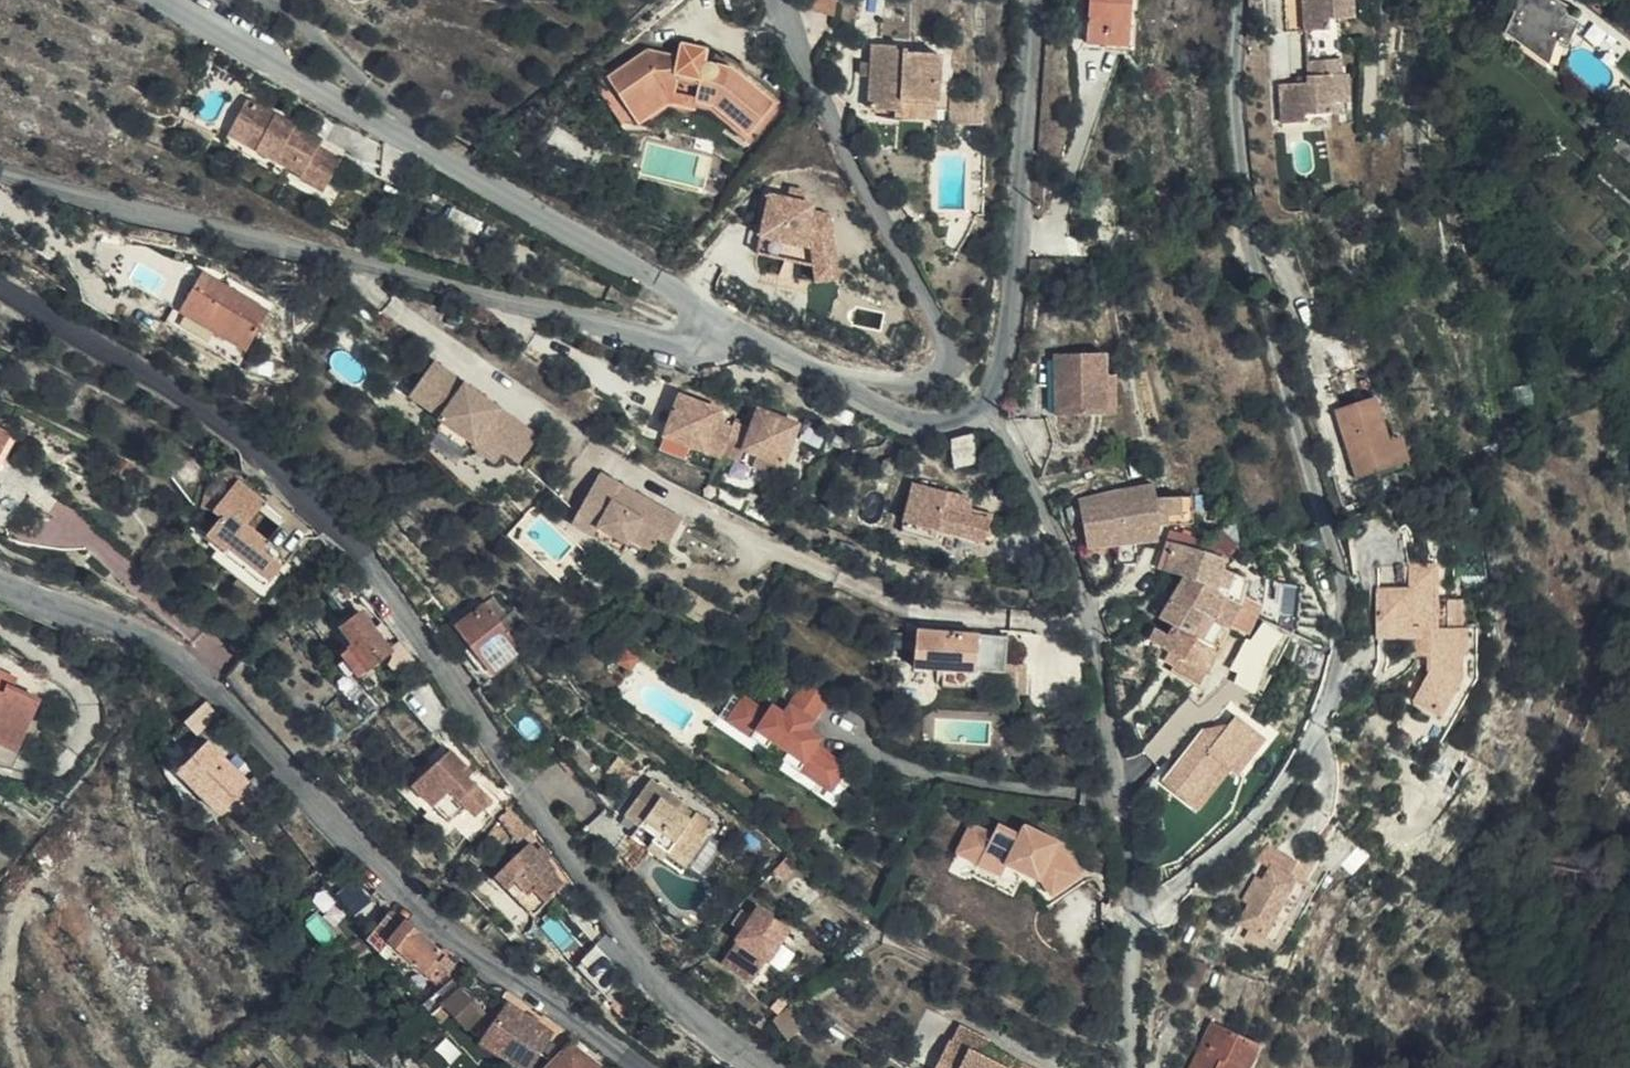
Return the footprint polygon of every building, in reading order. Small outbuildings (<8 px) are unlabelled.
[(835,0),(805,0),(803,6),(832,13),(835,0)] [(1130,0),(1090,0),(1087,43),(1126,46),(1130,0)] [(1306,30),(1327,29),(1327,19),(1340,19),(1351,18),(1350,0),(1304,0),(1306,30)] [(1553,12),(1556,4),(1548,0),(1518,0),(1513,11),(1520,14),(1511,35),(1542,51),(1550,36),(1565,43),(1575,21),(1553,12)] [(1327,29),(1306,30),(1308,60),(1342,59),(1340,19),(1327,19),(1327,29)] [(1296,62),(1308,62),(1308,60),(1306,30),(1295,32),(1296,62)] [(708,43),(681,38),(676,57),(647,51),(603,82),(627,114),(663,88),(675,91),(678,79),(699,84),(696,100),(712,103),(746,134),(773,104),(733,69),(704,63),(708,43)] [(937,103),(940,68),(941,54),(907,51),(906,47),(873,44),(871,63),(870,78),(869,108),(895,111),(899,111),(901,101),(937,103)] [(941,54),(940,68),(962,69),(963,52),(942,50),(941,54)] [(1308,62),(1308,75),(1309,84),(1297,84),(1282,85),(1285,123),(1306,122),(1305,115),(1333,115),(1332,103),(1348,103),(1346,73),(1342,73),(1342,59),(1308,60),(1308,62)] [(870,78),(871,63),(858,62),(859,77),(870,78)] [(663,88),(627,114),(640,133),(671,109),(693,114),(694,108),(708,111),(747,145),(784,103),(739,63),(733,69),(773,104),(746,134),(712,103),(696,100),(699,84),(678,79),(675,91),(663,88)] [(1309,84),(1308,75),(1296,76),(1297,84),(1309,84)] [(307,129),(249,97),(225,141),(238,148),(239,145),(277,164),(292,172),(297,165),(306,170),(301,179),(326,193),(344,160),(319,147),(302,138),(307,129)] [(935,122),(937,103),(901,101),(899,111),(895,111),(894,117),(935,122)] [(324,138),(307,129),(302,138),(319,147),(324,138)] [(1623,138),(1612,152),(1629,165),(1629,164),(1629,143),(1623,138)] [(238,148),(225,141),(224,144),(274,169),(277,164),(239,145),(238,148)] [(791,185),(788,197),(805,201),(807,189),(791,185)] [(840,280),(835,215),(814,210),(815,203),(805,201),(788,197),(773,193),(762,235),(813,248),(815,266),(817,281),(840,280)] [(813,248),(762,235),(758,252),(815,266),(813,248)] [(237,366),(268,312),(201,273),(169,326),(237,366)] [(1107,417),(1111,380),(1111,355),(1062,351),(1058,414),(1107,417)] [(434,408),(431,412),(464,436),(468,439),(469,440),(473,435),(490,447),(510,419),(427,360),(407,389),(434,408)] [(1399,462),(1392,439),(1367,365),(1326,377),(1358,476),(1368,472),(1399,462)] [(1124,382),(1111,380),(1107,417),(1121,419),(1124,382)] [(715,411),(674,396),(658,438),(700,453),(702,448),(718,453),(722,443),(762,458),(776,421),(752,412),(745,432),(728,426),(727,430),(710,424),(715,411)] [(464,436),(431,412),(425,421),(457,444),(464,436)] [(533,436),(510,419),(490,447),(496,452),(513,464),(533,436)] [(11,433),(0,428),(0,452),(11,433)] [(469,440),(468,439),(462,446),(487,463),(496,452),(490,447),(473,435),(469,440)] [(976,462),(972,435),(952,439),(954,465),(976,462)] [(1410,471),(1410,458),(1402,435),(1392,439),(1399,462),(1368,472),(1372,484),(1410,471)] [(762,458),(722,443),(718,453),(759,468),(762,458)] [(127,478),(135,465),(119,457),(111,469),(127,478)] [(593,476),(575,510),(591,519),(587,526),(622,545),(643,556),(654,537),(666,543),(678,522),(593,476)] [(213,508),(225,495),(220,477),(208,485),(200,507),(213,508)] [(237,480),(225,495),(213,508),(221,517),(208,535),(227,550),(225,553),(266,588),(284,566),(262,549),(269,539),(250,523),(266,503),(237,480)] [(986,543),(994,515),(966,507),(968,496),(913,482),(901,531),(936,541),(939,532),(986,543)] [(1158,484),(1081,501),(1087,543),(1141,539),(1159,536),(1160,525),(1193,523),(1193,498),(1159,496),(1158,484)] [(23,508),(0,494),(0,529),(11,532),(23,508)] [(591,519),(575,510),(567,525),(617,553),(622,545),(587,526),(591,519)] [(1242,559),(1246,554),(1235,541),(1224,529),(1209,542),(1206,551),(1228,558),(1227,570),(1229,570),(1242,559)] [(1246,578),(1229,570),(1227,570),(1228,558),(1206,551),(1173,542),(1165,570),(1184,578),(1198,582),(1243,607),(1246,578)] [(1432,557),(1423,558),(1424,577),(1425,640),(1455,611),(1453,590),(1434,590),(1432,557)] [(1418,622),(1416,558),(1415,558),(1404,559),(1405,584),(1374,587),(1376,633),(1402,633),(1404,650),(1418,648),(1418,647),(1418,622)] [(1424,577),(1423,558),(1416,558),(1418,622),(1418,647),(1418,648),(1425,640),(1424,577)] [(291,571),(284,566),(266,588),(272,593),(291,571)] [(1198,582),(1184,578),(1160,617),(1175,626),(1186,608),(1198,582)] [(1257,616),(1243,607),(1198,582),(1186,608),(1229,628),(1247,636),(1257,616)] [(1471,590),(1453,590),(1455,611),(1456,621),(1459,620),(1460,647),(1443,649),(1443,681),(1449,685),(1430,713),(1442,722),(1474,675),(1471,590)] [(494,597),(484,604),(522,652),(531,645),(494,597)] [(522,652),(484,604),(461,622),(469,632),(462,636),(492,675),(522,652)] [(1212,663),(1229,628),(1186,608),(1175,626),(1172,631),(1163,647),(1170,652),(1206,672),(1202,682),(1213,686),(1222,670),(1212,663)] [(1421,687),(1413,700),(1430,713),(1449,685),(1443,681),(1443,649),(1460,647),(1459,620),(1456,621),(1455,611),(1425,640),(1425,642),(1424,671),(1421,687)] [(392,652),(360,612),(340,628),(353,644),(341,654),(359,678),(392,652)] [(302,630),(291,619),(282,626),(292,639),(302,630)] [(469,632),(461,622),(454,627),(462,636),(469,632)] [(1269,659),(1283,635),(1266,622),(1252,640),(1248,638),(1232,669),(1241,674),(1236,685),(1255,694),(1269,659)] [(639,652),(647,642),(635,631),(626,642),(639,652)] [(914,667),(952,670),(977,672),(977,665),(977,636),(916,631),(914,667)] [(995,667),(998,638),(977,636),(977,665),(995,667)] [(977,672),(952,670),(951,684),(1002,689),(1006,639),(998,638),(995,667),(977,665),(977,672)] [(1404,692),(1413,700),(1421,687),(1424,671),(1425,642),(1425,640),(1418,648),(1420,654),(1420,670),(1414,677),(1410,684),(1404,692)] [(401,677),(418,661),(405,648),(388,663),(401,677)] [(1200,686),(1202,682),(1206,672),(1170,652),(1165,661),(1174,667),(1173,670),(1200,686)] [(1255,694),(1236,685),(1228,699),(1263,717),(1282,664),(1269,659),(1255,694)] [(12,688),(16,679),(0,673),(0,682),(12,688)] [(12,688),(0,682),(0,744),(6,746),(8,741),(18,745),(39,701),(12,688)] [(855,766),(847,760),(830,783),(803,763),(808,756),(764,723),(759,730),(734,711),(751,688),(743,682),(721,711),(834,794),(855,766)] [(796,701),(820,719),(835,700),(811,682),(796,701)] [(814,727),(820,719),(796,701),(790,709),(781,701),(776,707),(751,688),(734,711),(759,730),(764,723),(808,756),(803,763),(830,783),(847,760),(821,740),(825,735),(814,727)] [(1162,782),(1200,814),(1266,734),(1229,703),(1162,782)] [(15,752),(18,745),(8,741),(6,746),(15,752)] [(249,783),(248,782),(220,756),(222,754),(209,741),(178,773),(220,814),(248,784),(249,783)] [(451,750),(446,754),(462,772),(467,766),(451,750)] [(462,772),(446,754),(428,770),(465,809),(475,819),(492,802),(462,772)] [(635,773),(616,757),(606,770),(627,785),(635,773)] [(448,825),(465,809),(428,770),(412,787),(448,825)] [(682,804),(680,802),(651,781),(625,816),(639,826),(631,836),(637,841),(681,873),(714,827),(694,812),(689,819),(677,811),(682,804)] [(448,825),(412,787),(402,796),(448,844),(475,819),(465,809),(448,825)] [(694,812),(682,804),(677,811),(689,819),(694,812)] [(978,825),(964,854),(981,863),(987,851),(1040,878),(1041,876),(1052,895),(1082,875),(1064,843),(1032,827),(1027,837),(1004,826),(999,836),(978,825)] [(1286,855),(1300,865),(1311,849),(1297,839),(1286,855)] [(234,851),(228,840),(212,851),(218,860),(234,851)] [(529,843),(507,864),(523,881),(545,904),(547,905),(559,893),(557,891),(563,884),(551,871),(554,868),(529,843)] [(1052,895),(1041,876),(1040,878),(987,851),(981,863),(964,854),(955,871),(972,880),(975,875),(1014,895),(1023,877),(1037,888),(1049,906),(1086,882),(1082,875),(1052,895)] [(1316,876),(1300,865),(1286,855),(1279,865),(1267,883),(1251,907),(1281,927),(1316,876)] [(1267,883),(1279,865),(1270,858),(1258,877),(1267,883)] [(523,881),(507,864),(493,878),(509,895),(523,881)] [(1324,881),(1316,876),(1281,927),(1289,932),(1324,881)] [(523,881),(509,895),(530,918),(545,904),(523,881)] [(787,931),(757,910),(751,918),(740,911),(731,924),(741,932),(736,939),(766,960),(787,931)] [(1180,922),(1168,911),(1159,923),(1171,933),(1178,925),(1180,922)] [(387,915),(368,938),(366,940),(372,945),(378,950),(380,953),(383,951),(391,943),(436,984),(447,971),(434,961),(442,953),(404,919),(399,924),(387,915)] [(766,960),(736,939),(720,962),(749,983),(766,960)] [(579,964),(604,988),(623,968),(597,944),(579,964)] [(455,964),(442,953),(434,961),(447,971),(455,964)] [(1198,1001),(1208,964),(1192,959),(1182,997),(1198,1001)] [(450,978),(422,1003),(432,1016),(445,1004),(460,991),(450,978)] [(489,1008),(469,985),(460,991),(445,1004),(467,1030),(489,1008)] [(570,1031),(506,990),(498,1001),(506,1007),(482,1042),(524,1067),(528,1067),(541,1046),(551,1052),(570,1031)] [(1209,1055),(1222,1028),(1213,1024),(1200,1050),(1209,1055)] [(987,1047),(991,1040),(961,1025),(938,1067),(994,1067),(980,1060),(987,1047)] [(1222,1028),(1209,1055),(1200,1050),(1192,1067),(1253,1067),(1263,1048),(1222,1028)] [(458,1048),(447,1037),(422,1061),(428,1067),(448,1067),(443,1062),(458,1048)] [(599,1062),(596,1064),(571,1045),(549,1067),(607,1067),(599,1062)] [(987,1047),(980,1060),(994,1067),(1028,1067),(987,1047)]
